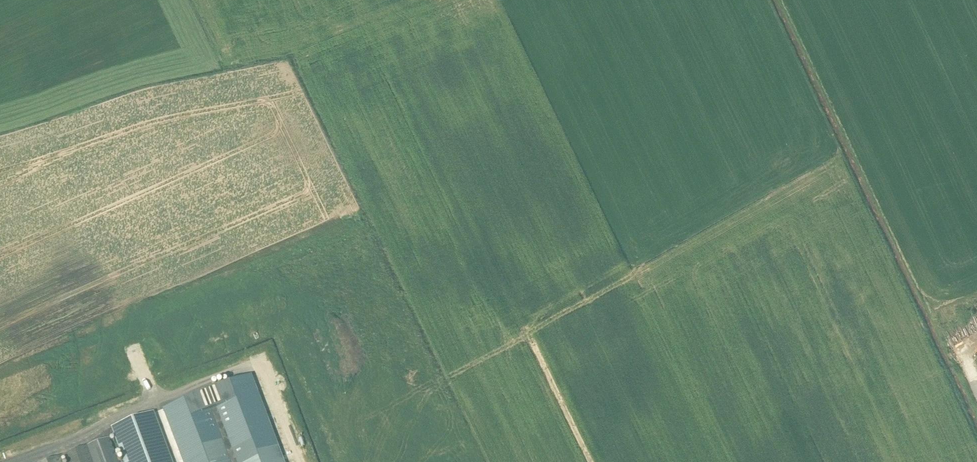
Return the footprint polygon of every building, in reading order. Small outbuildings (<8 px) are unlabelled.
[(163,409),(184,461),(284,461),(251,375),(163,409)] [(112,428),(124,461),(173,461),(154,412),(112,428)] [(87,446),(92,461),(118,461),(109,438),(87,446)] [(61,460),(65,459),(66,461),(92,461),(87,446),(44,461),(61,461),(61,460)]
